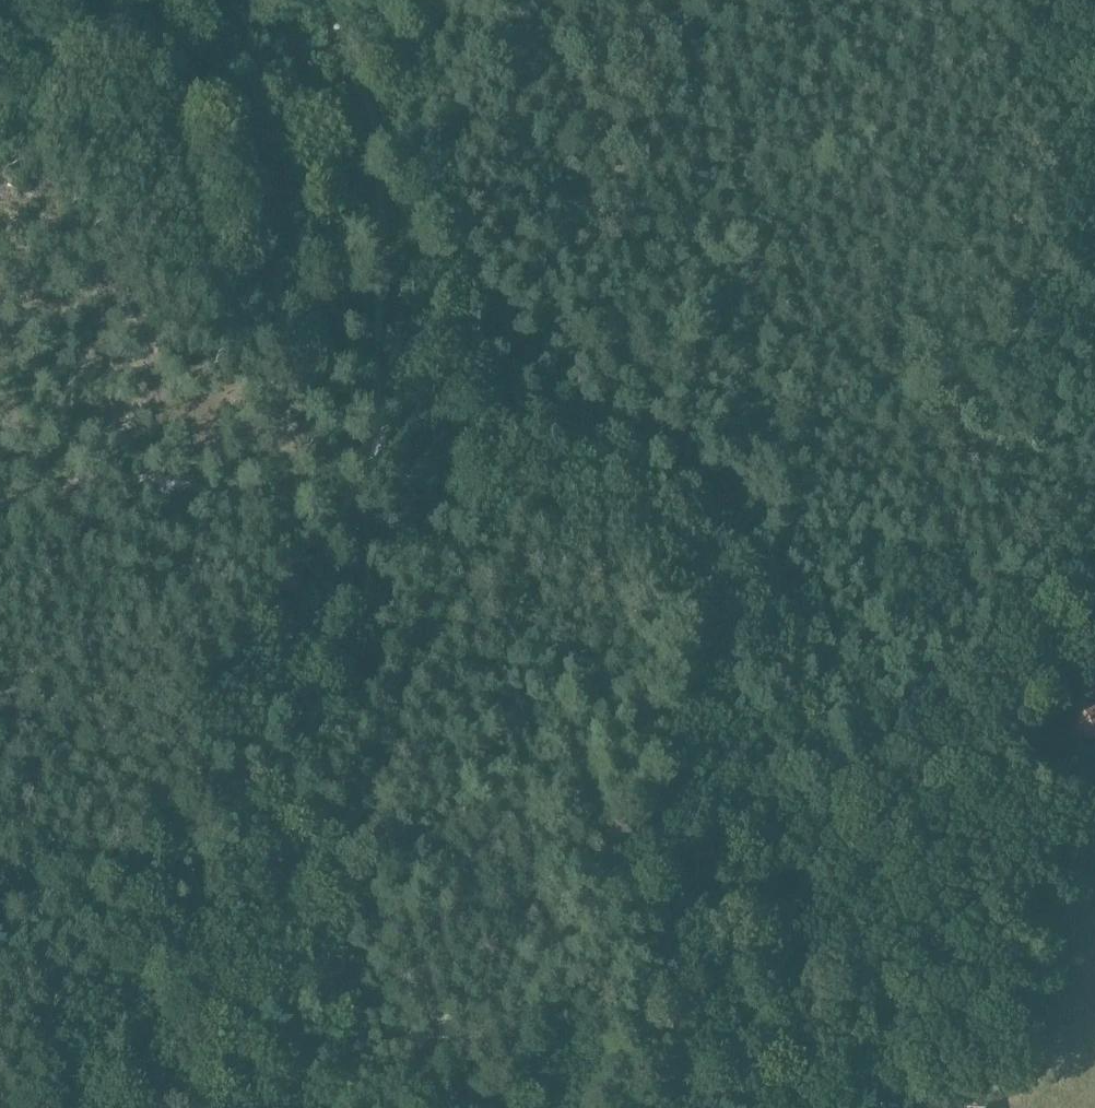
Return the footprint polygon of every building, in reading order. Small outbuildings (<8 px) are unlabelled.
[(1075,735),(1081,737),(1078,749),(1094,754),(1094,708),(1082,705),(1075,735)]
